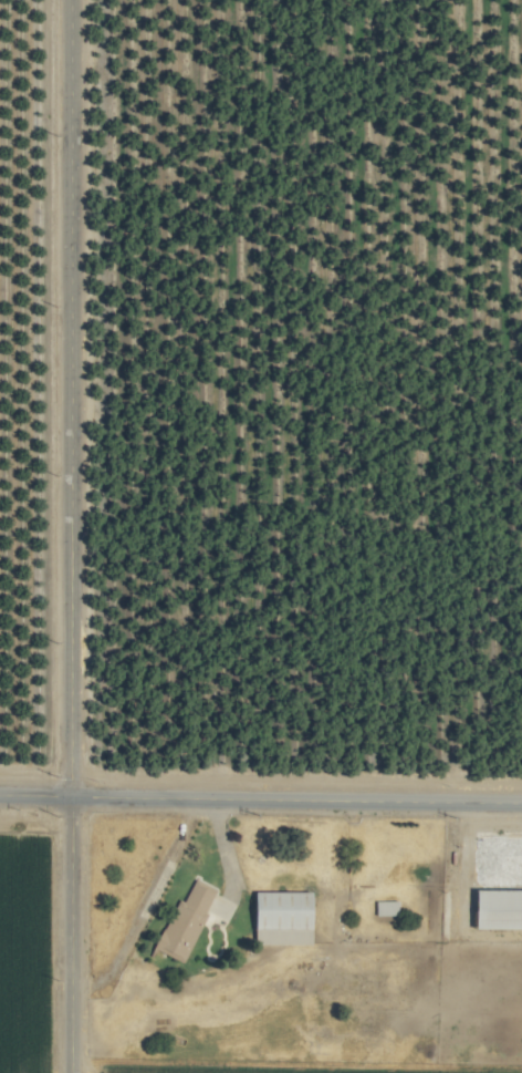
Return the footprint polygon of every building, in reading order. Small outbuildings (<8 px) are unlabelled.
[(187,963),(219,888),(197,879),(187,901),(179,898),(157,950),(187,963)] [(319,928),(318,891),(254,892),(255,929),(319,928)] [(401,915),(401,900),(377,901),(377,915),(401,915)]
